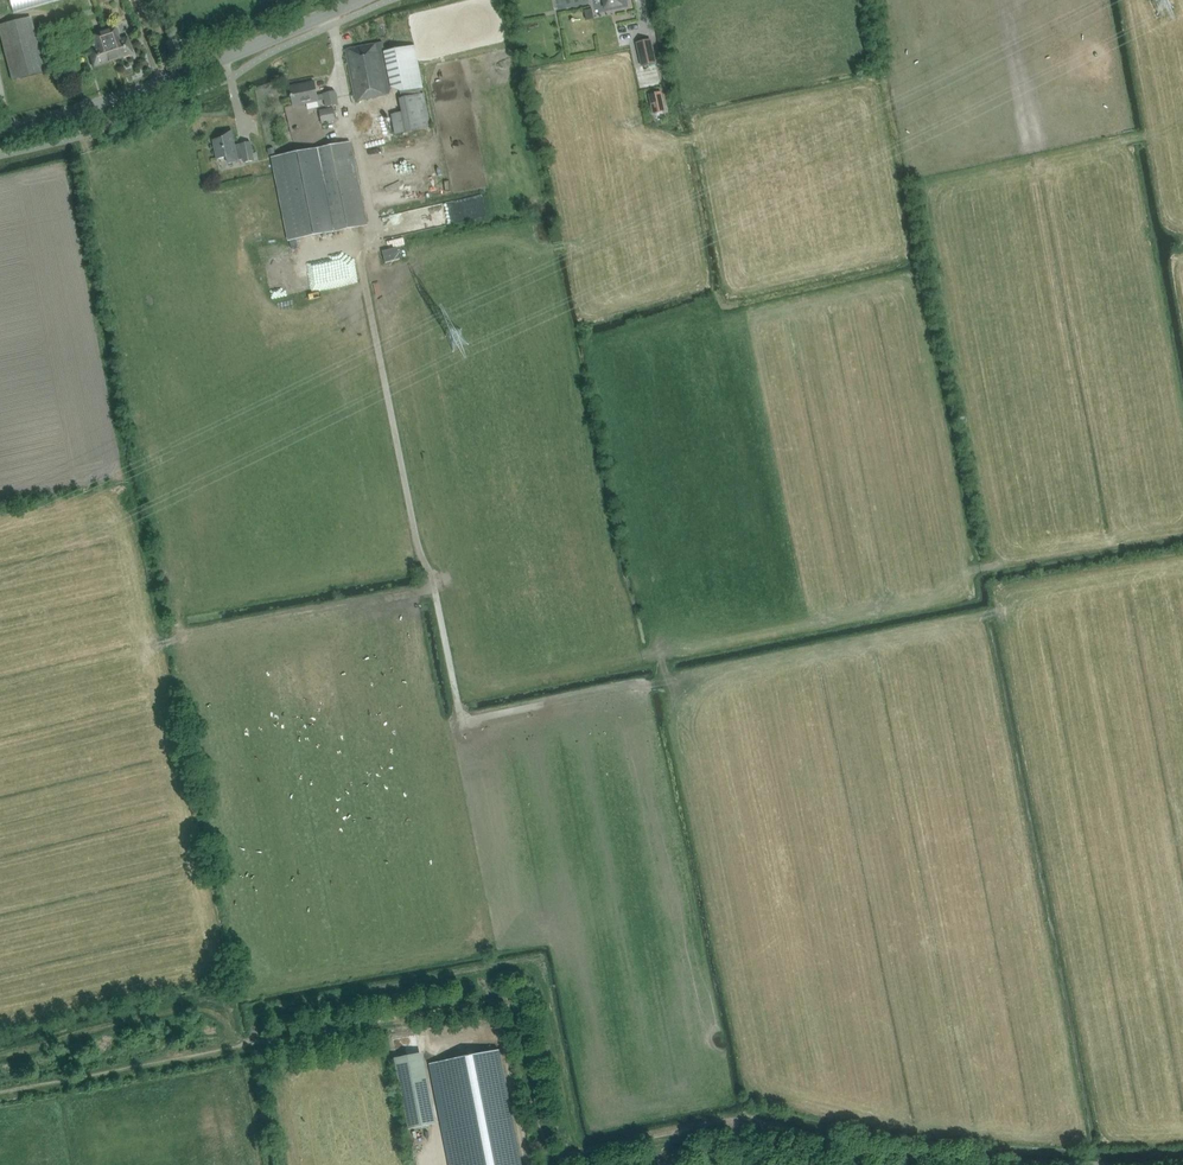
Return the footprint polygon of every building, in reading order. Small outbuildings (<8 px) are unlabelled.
[(13,14),(60,0),(9,0),(13,14)] [(0,24),(0,36),(11,80),(43,72),(29,17),(0,24)] [(58,27),(56,17),(39,22),(41,32),(58,27)] [(104,30),(114,59),(131,54),(126,39),(119,41),(114,27),(104,30)] [(114,59),(104,30),(95,33),(99,47),(88,51),(93,66),(114,59)] [(636,42),(642,67),(656,63),(651,39),(636,42)] [(384,42),(346,50),(356,101),(390,95),(393,88),(400,92),(401,93),(402,99),(401,99),(404,112),(392,115),(396,135),(431,128),(424,94),(422,94),(421,89),(424,88),(415,46),(385,52),(384,42)] [(529,48),(521,49),(522,56),(530,55),(529,48)] [(314,82),(290,87),(294,106),(325,100),(327,107),(338,104),(335,91),(323,94),(323,95),(317,96),(314,82)] [(661,91),(648,94),(653,114),(666,111),(661,91)] [(333,110),(319,113),(321,124),(335,121),(333,110)] [(244,161),(254,159),(250,141),(240,143),(242,149),(236,150),(232,129),(222,131),(223,137),(213,139),(217,158),(227,156),(228,162),(238,160),(238,159),(243,158),(244,161)] [(273,158),(289,240),(367,225),(351,142),(273,158)] [(397,248),(383,251),(386,262),(400,259),(397,248)] [(325,258),(292,263),(295,282),(328,277),(325,258)] [(429,1064),(449,1164),(522,1164),(499,1050),(429,1064)] [(437,1123),(424,1052),(396,1057),(408,1128),(437,1123)]
